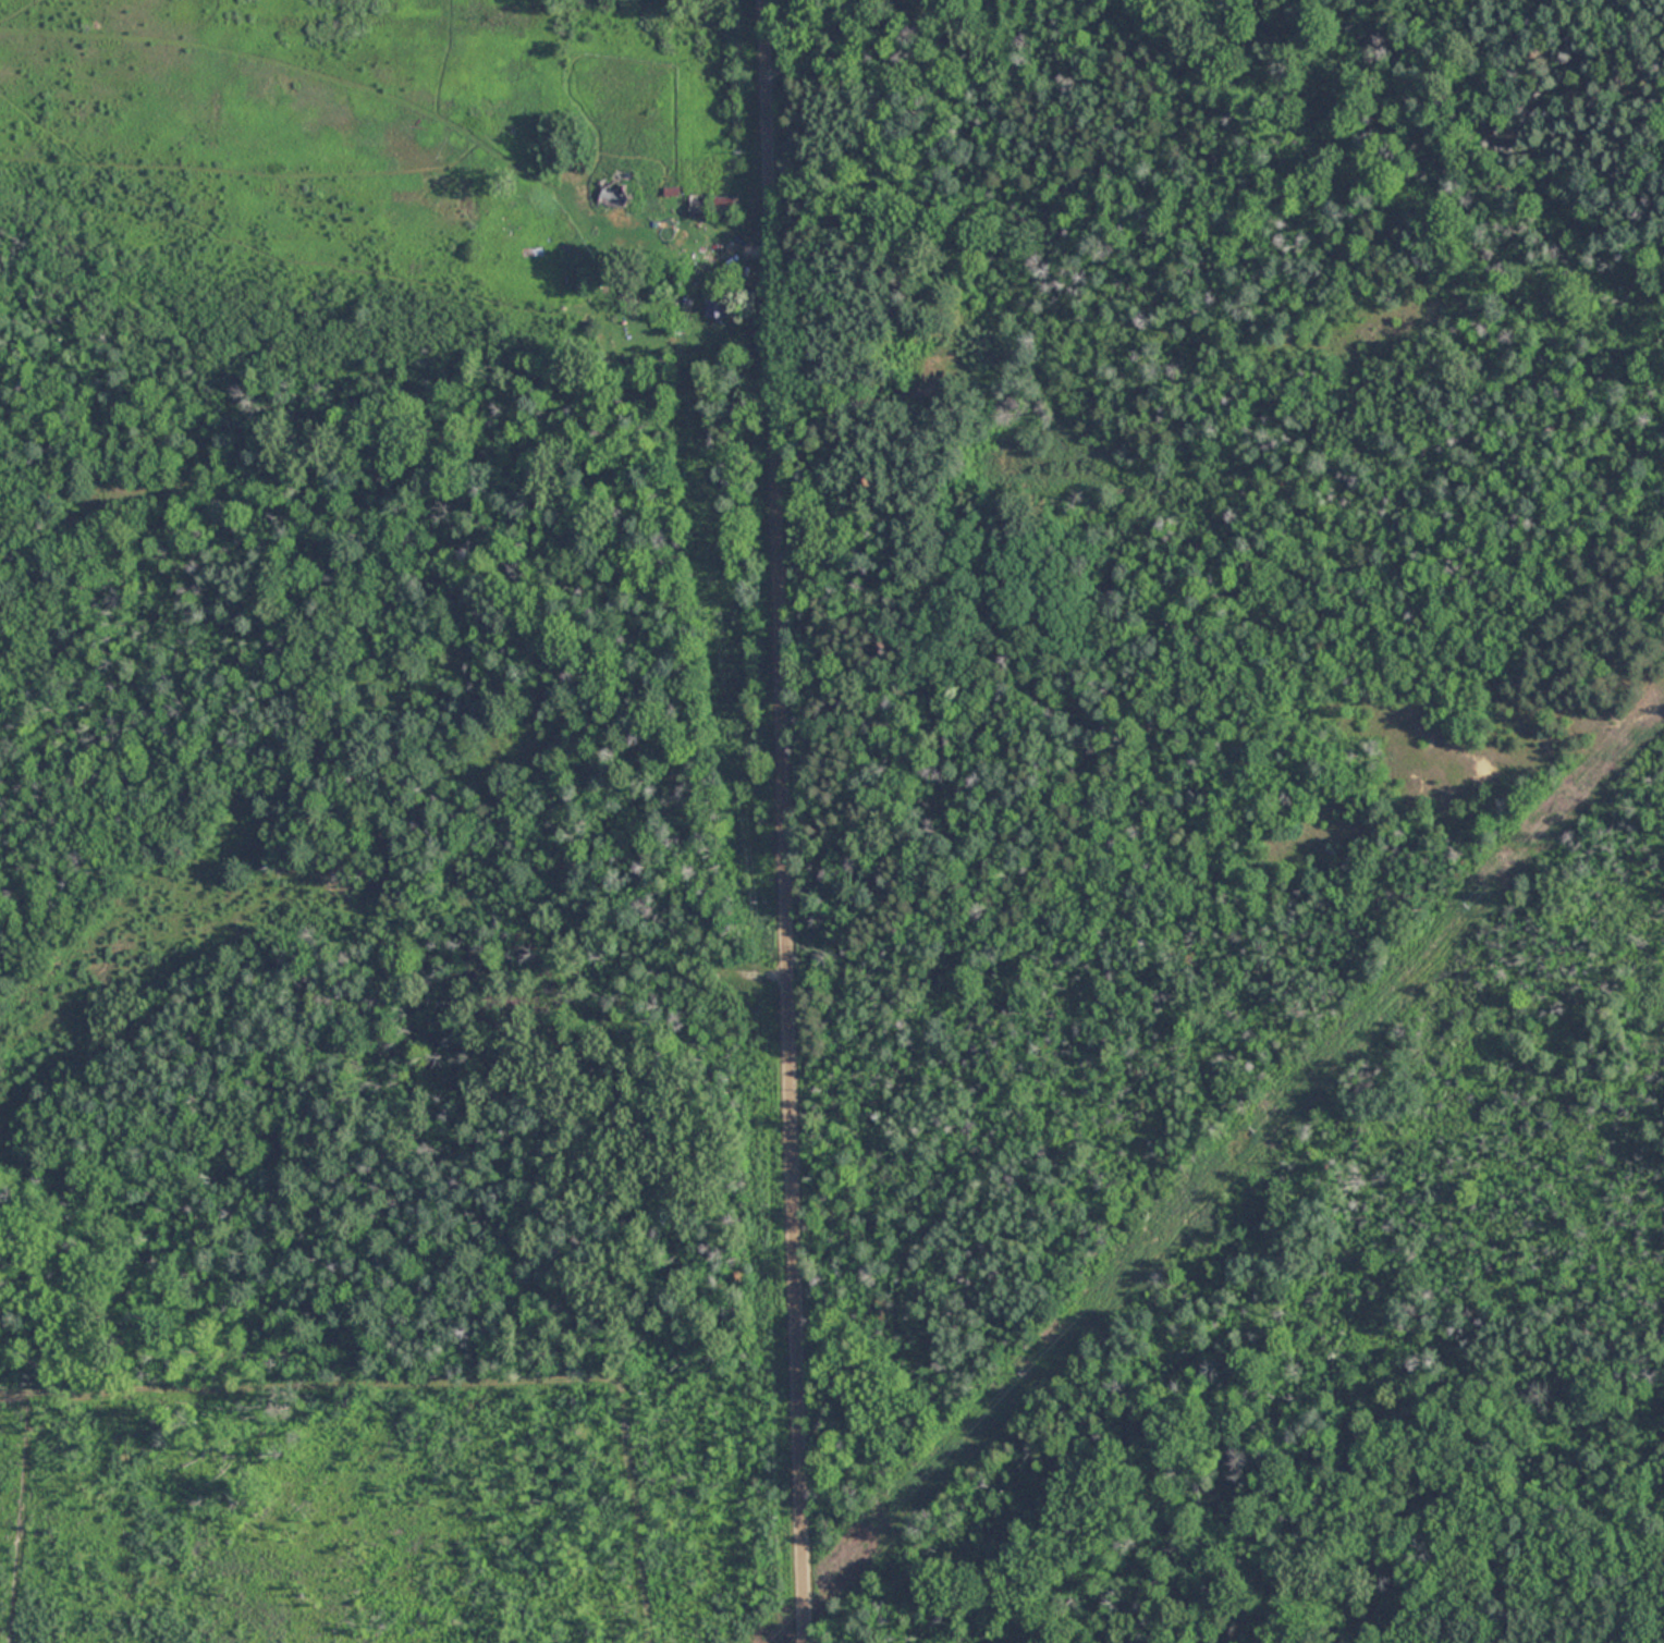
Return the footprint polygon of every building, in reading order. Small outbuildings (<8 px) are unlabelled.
[(709,215),(709,194),(691,194),(691,215),(709,215)] [(708,316),(726,316),(726,292),(708,292),(708,316)] [(767,987),(763,979),(744,988),(748,996),(767,987)]
